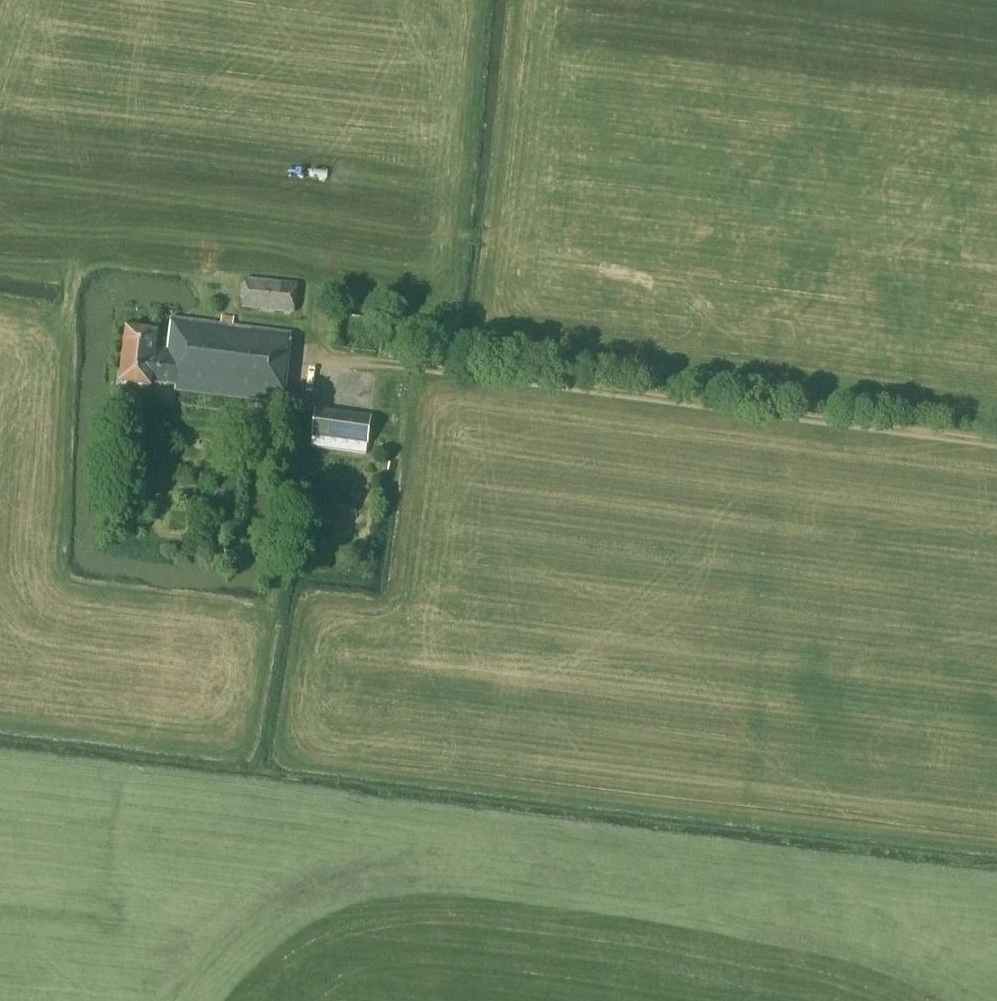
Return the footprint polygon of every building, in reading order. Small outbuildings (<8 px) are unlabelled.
[(241,307),(293,313),(294,313),(297,284),(244,279),(241,307)] [(174,391),(283,405),(291,333),(170,318),(166,351),(155,350),(157,332),(126,328),(119,384),(150,388),(151,383),(174,386),(174,391)] [(370,419),(316,412),(312,438),(366,445),(370,419)]
